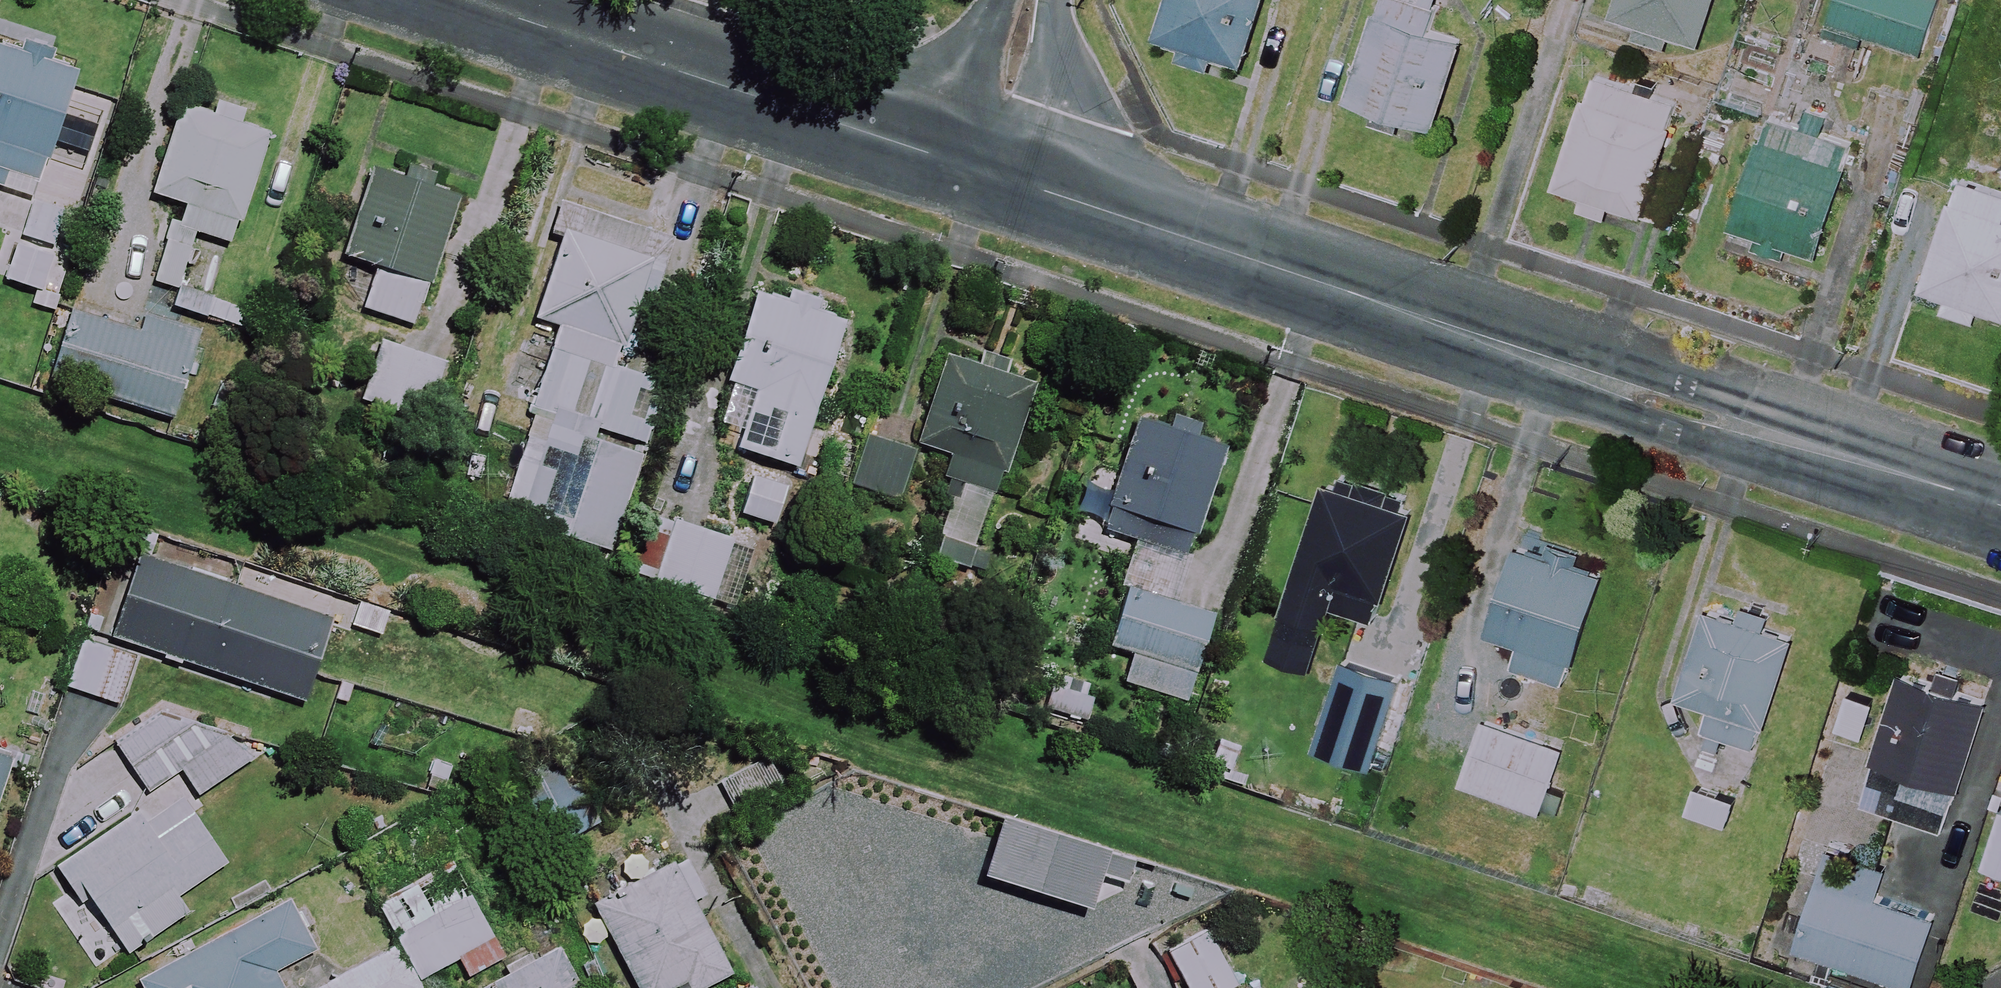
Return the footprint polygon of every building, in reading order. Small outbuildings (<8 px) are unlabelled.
[(1179,55),(1213,68),(1218,54),(1240,63),(1263,0),(1170,0),(1155,39),(1181,49),(1179,55)] [(1404,115),(1436,126),(1466,40),(1429,28),(1436,8),(1413,0),(1383,0),(1350,97),(1377,106),(1371,123),(1398,133),(1404,115)] [(1668,33),(1701,43),(1714,0),(1621,0),(1615,17),(1635,23),(1632,33),(1665,43),(1668,33)] [(1828,33),(1861,45),(1866,33),(1933,58),(1954,0),(1840,0),(1828,33)] [(35,200),(83,73),(0,42),(0,187),(35,200)] [(1584,193),(1580,205),(1607,215),(1612,202),(1670,222),(1686,175),(1660,166),(1681,103),(1595,74),(1558,184),(1584,193)] [(269,133),(241,124),(244,117),(216,108),(214,115),(183,105),(154,193),(179,202),(154,280),(178,288),(197,230),(233,242),(269,133)] [(1784,258),(1790,242),(1820,252),(1858,144),(1776,115),(1738,224),(1766,233),(1760,249),(1784,258)] [(463,202),(375,167),(341,252),(381,269),(366,307),(414,326),(463,202)] [(1961,178),(1923,287),(1949,296),(1945,308),(1976,319),(1980,306),(2000,313),(2000,192),(1961,178)] [(79,216),(34,203),(23,237),(69,251),(79,216)] [(617,369),(619,362),(625,343),(652,260),(565,232),(538,317),(559,324),(552,347),(571,353),(617,369)] [(844,320),(757,292),(717,422),(747,431),(741,449),(797,467),(844,320)] [(143,333),(71,312),(50,381),(174,417),(200,331),(148,316),(143,333)] [(440,367),(383,349),(366,403),(423,421),(440,367)] [(617,369),(571,353),(556,398),(544,394),(503,515),(609,550),(639,461),(598,448),(624,371),(617,369)] [(1033,387),(948,356),(916,442),(947,453),(941,471),(969,481),(941,557),(967,567),(1033,387)] [(1223,448),(1141,420),(1105,529),(1132,539),(1117,584),(1175,604),(1226,449),(1223,448)] [(791,484),(753,473),(741,514),(779,525),(791,484)] [(1409,511),(1330,486),(1276,656),(1311,667),(1325,622),(1342,628),(1348,610),(1375,619),(1409,511)] [(757,551),(661,517),(639,578),(735,613),(757,551)] [(1606,572),(1520,541),(1489,628),(1520,639),(1512,661),(1566,681),(1606,572)] [(333,623),(142,558),(116,637),(307,701),(333,623)] [(1175,604),(1117,584),(1099,639),(1109,642),(1108,643),(1133,650),(1124,681),(1189,702),(1216,616),(1175,604)] [(1802,633),(1709,600),(1676,692),(1712,705),(1705,725),(1762,746),(1802,633)] [(1411,650),(1379,636),(1349,705),(1381,719),(1411,650)] [(136,655),(83,639),(68,688),(121,704),(136,655)] [(1989,698),(1906,669),(1874,759),(1881,761),(1867,803),(1943,830),(1989,698)] [(1092,695),(1056,680),(1046,705),(1082,720),(1092,695)] [(221,713),(193,729),(179,706),(119,743),(147,788),(179,769),(195,797),(251,763),(221,713)] [(1567,747),(1485,718),(1462,783),(1544,812),(1567,747)] [(0,755),(0,795),(13,759),(0,755)] [(601,821),(570,760),(519,787),(550,847),(601,821)] [(228,860),(175,785),(67,861),(130,950),(187,910),(178,896),(228,860)] [(1984,866),(2000,872),(2000,816),(1984,866)] [(1132,858),(1107,850),(1005,819),(987,878),(1089,910),(1098,880),(1122,887),(1132,858)] [(419,980),(460,958),(468,975),(506,955),(456,859),(377,900),(400,945),(317,987),(423,987),(419,980)] [(694,903),(705,898),(685,860),(607,900),(595,906),(634,981),(648,973),(656,987),(702,987),(730,973),(694,903)] [(1941,918),(1818,878),(1796,946),(1919,986),(1941,918)] [(287,898),(139,978),(145,987),(282,987),(274,973),(316,951),(287,898)] [(1207,930),(1168,952),(1188,987),(1231,987),(1237,985),(1207,930)] [(558,942),(467,987),(581,987),(558,942)]
